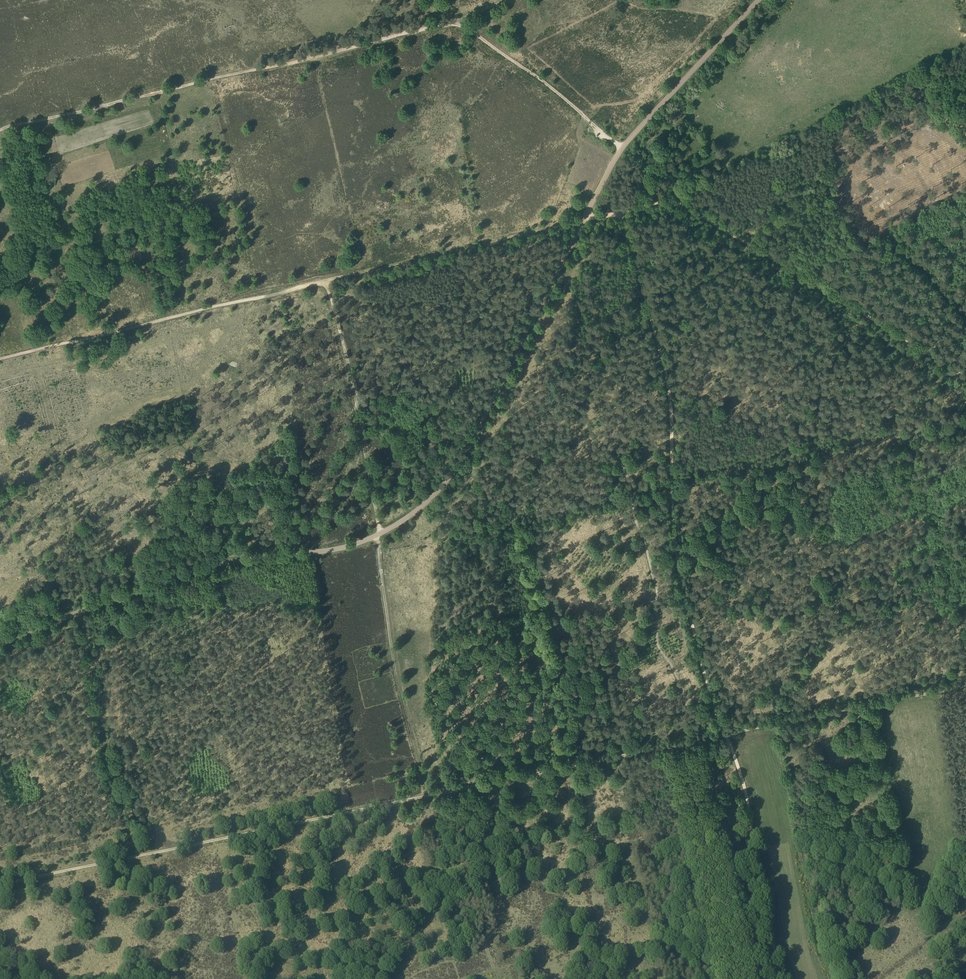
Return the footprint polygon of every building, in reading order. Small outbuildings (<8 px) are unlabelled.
[(684,85),(680,89),(683,93),(688,89),(684,85)]
